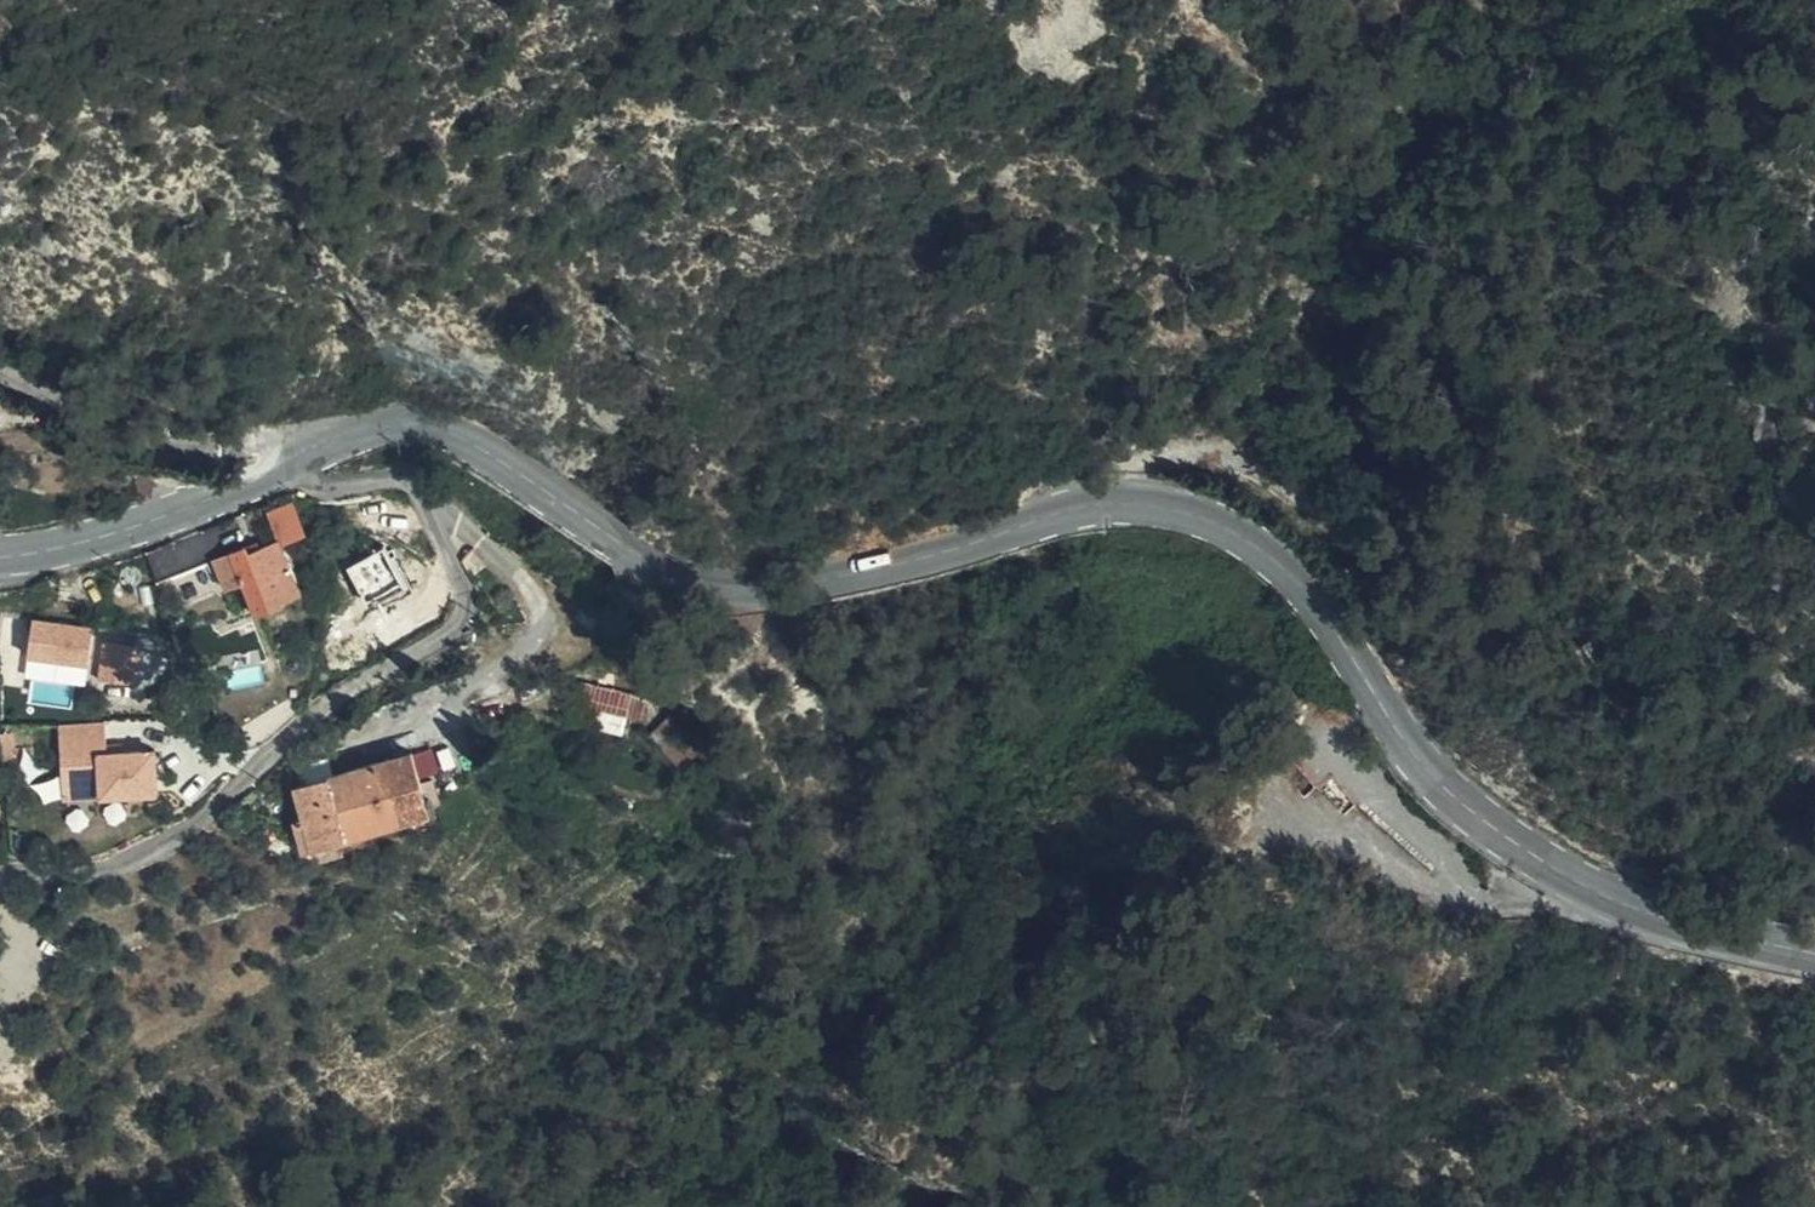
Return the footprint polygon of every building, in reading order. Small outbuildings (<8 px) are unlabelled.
[(265,533),(282,528),(276,503),(259,509),(265,533)] [(279,587),(265,533),(234,541),(231,533),(197,542),(205,578),(227,573),(235,607),(265,599),(264,591),(279,587)] [(0,598),(0,621),(10,621),(12,598),(0,598)] [(32,618),(32,660),(93,660),(93,618),(32,618)] [(97,635),(92,666),(129,671),(134,640),(97,635)] [(583,680),(573,718),(628,732),(637,693),(583,680)] [(66,798),(161,791),(158,744),(110,747),(107,716),(60,720),(66,798)] [(420,820),(407,758),(287,785),(301,847),(420,820)]
